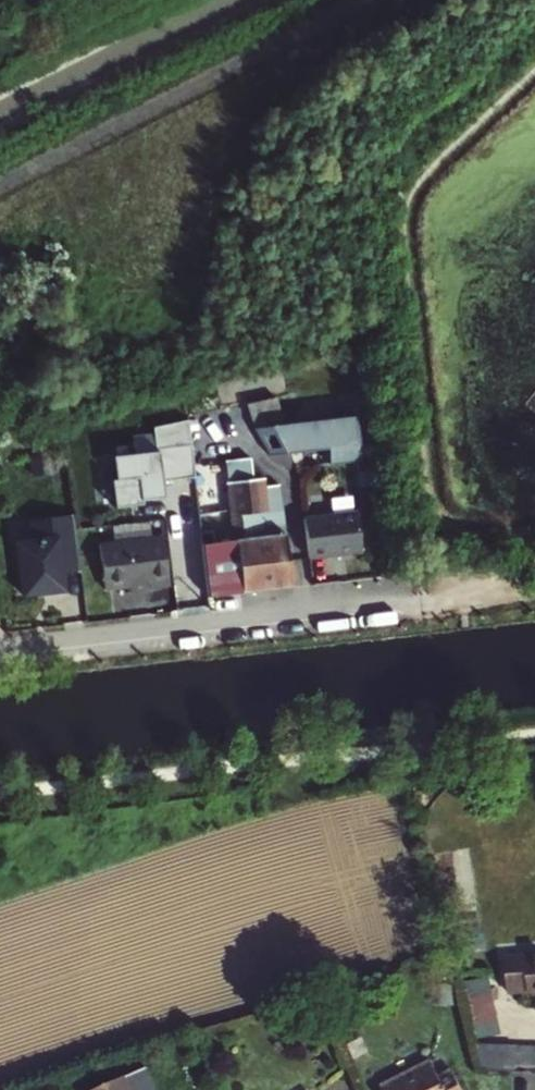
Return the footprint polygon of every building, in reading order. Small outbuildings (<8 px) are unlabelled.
[(279,395),(250,400),(254,423),(283,418),(279,395)] [(355,416),(255,429),(270,456),(328,448),(330,464),(361,460),(355,416)] [(195,475),(191,442),(135,448),(135,451),(114,453),(116,477),(112,477),(115,505),(142,502),(142,498),(159,496),(158,484),(163,484),(163,479),(195,475)] [(237,538),(203,542),(208,595),(291,584),(279,484),(266,485),(265,477),(254,479),(251,457),(227,460),(237,538)] [(304,517),(308,557),(361,551),(356,511),(304,517)] [(61,573),(80,571),(73,514),(31,518),(33,539),(21,541),(24,568),(19,568),(22,594),(62,589),(61,573)] [(99,541),(104,586),(150,581),(150,585),(169,583),(164,534),(99,541)] [(509,960),(513,990),(534,989),(534,955),(526,956),(526,958),(509,960)] [(486,979),(461,986),(474,1041),(500,1035),(486,979)] [(477,1048),(480,1065),(534,1065),(534,1047),(477,1048)] [(154,1088),(142,1063),(86,1089),(150,1089),(154,1088)] [(382,1083),(385,1089),(461,1089),(453,1072),(440,1077),(434,1063),(382,1083)]
